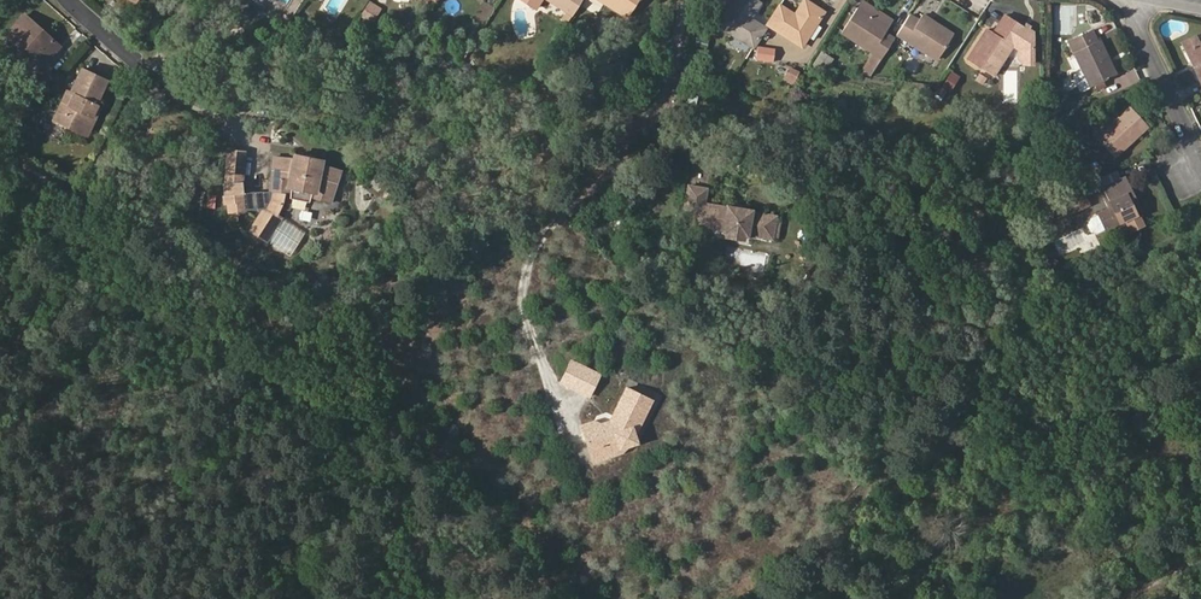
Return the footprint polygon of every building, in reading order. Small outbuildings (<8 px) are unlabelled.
[(562,16),(567,20),(581,0),(554,0),(567,9),(562,16)] [(628,17),(639,0),(603,0),(628,17)] [(718,25),(752,47),(764,28),(748,18),(758,3),(752,0),(721,0),(729,6),(718,25)] [(779,5),(767,24),(801,46),(807,38),(816,25),(824,13),(804,0),(793,15),(779,5)] [(892,22),(861,1),(857,8),(887,29),(892,22)] [(484,2),(474,17),(486,19),(494,9),(484,2)] [(871,53),(859,73),(870,74),(893,39),(884,34),(887,29),(857,8),(840,32),(871,53)] [(59,45),(26,15),(7,36),(39,66),(59,45)] [(994,32),(987,28),(968,59),(993,75),(1024,26),(1006,15),(1000,24),(1009,30),(1003,38),(994,32)] [(917,21),(909,16),(897,34),(935,60),(952,36),(921,16),(917,21)] [(1000,24),(994,32),(1003,38),(1009,30),(1000,24)] [(813,42),(822,29),(816,25),(807,38),(813,42)] [(1092,29),(1070,40),(1091,86),(1113,75),(1106,61),(1110,59),(1100,39),(1097,40),(1092,29)] [(710,39),(697,35),(694,46),(707,49),(710,39)] [(1196,36),(1183,42),(1190,58),(1195,56),(1191,48),(1200,43),(1196,36)] [(1200,43),(1191,48),(1195,56),(1190,58),(1200,79),(1200,43)] [(775,49),(758,46),(756,58),(774,60),(775,49)] [(1113,75),(1116,74),(1110,59),(1106,61),(1113,75)] [(60,101),(67,105),(60,122),(82,132),(95,104),(106,80),(80,68),(68,93),(65,91),(60,101)] [(28,88),(15,102),(24,110),(36,96),(28,88)] [(60,101),(52,118),(60,122),(67,105),(60,101)] [(86,135),(99,106),(95,104),(82,132),(86,135)] [(1148,127),(1129,106),(1116,118),(1097,135),(1115,156),(1148,127)] [(1114,115),(1094,132),(1097,135),(1116,118),(1114,115)] [(322,162),(296,157),(295,162),(295,167),(298,166),(306,166),(313,167),(318,169),(320,171),(321,167),(322,162)] [(295,162),(275,160),(270,193),(283,194),(291,195),(290,202),(310,206),(311,200),(331,206),(341,174),(321,167),(320,171),(318,169),(313,167),(306,166),(298,166),(295,167),(295,162)] [(245,165),(227,164),(224,199),(242,200),(245,165)] [(1133,194),(1126,178),(1100,189),(1110,209),(1090,218),(1087,224),(1090,229),(1097,232),(1126,219),(1139,213),(1130,196),(1133,194)] [(705,202),(708,188),(689,184),(685,207),(697,209),(724,215),(722,229),(727,229),(747,234),(773,239),(773,235),(778,236),(779,229),(775,228),(776,221),(777,215),(755,211),(755,208),(727,203),(726,205),(705,202)] [(1086,203),(1079,186),(1055,197),(1063,214),(1086,203)] [(278,217),(282,208),(283,194),(270,193),(267,210),(278,217)] [(1139,213),(1141,212),(1133,194),(1130,196),(1139,213)] [(697,209),(695,223),(722,229),(724,215),(697,209)] [(267,210),(252,232),(268,243),(283,221),(278,217),(267,210)] [(1144,224),(1139,213),(1126,219),(1132,230),(1144,224)] [(725,237),(746,241),(747,234),(727,229),(725,237)] [(600,373),(573,360),(563,381),(590,394),(600,373)] [(598,422),(595,420),(583,424),(596,460),(623,451),(627,446),(624,437),(635,433),(652,400),(628,387),(613,418),(608,427),(598,422)] [(613,418),(598,422),(608,427),(613,418)] [(627,446),(638,442),(635,433),(624,437),(627,446)]
